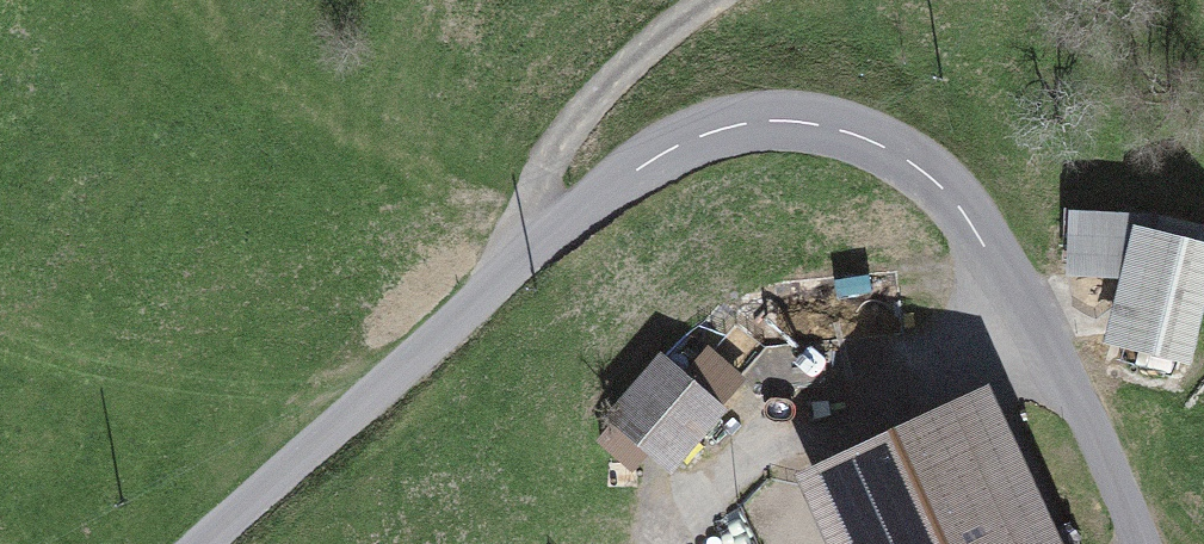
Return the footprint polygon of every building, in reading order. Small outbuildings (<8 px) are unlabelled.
[(1123,284),(1123,210),(1069,210),(1069,284),(1123,284)] [(1190,372),(1203,320),(1203,245),(1139,227),(1105,349),(1190,372)] [(621,418),(677,471),(734,411),(678,358),(621,418)] [(999,393),(816,480),(846,543),(1071,543),(999,393)]
